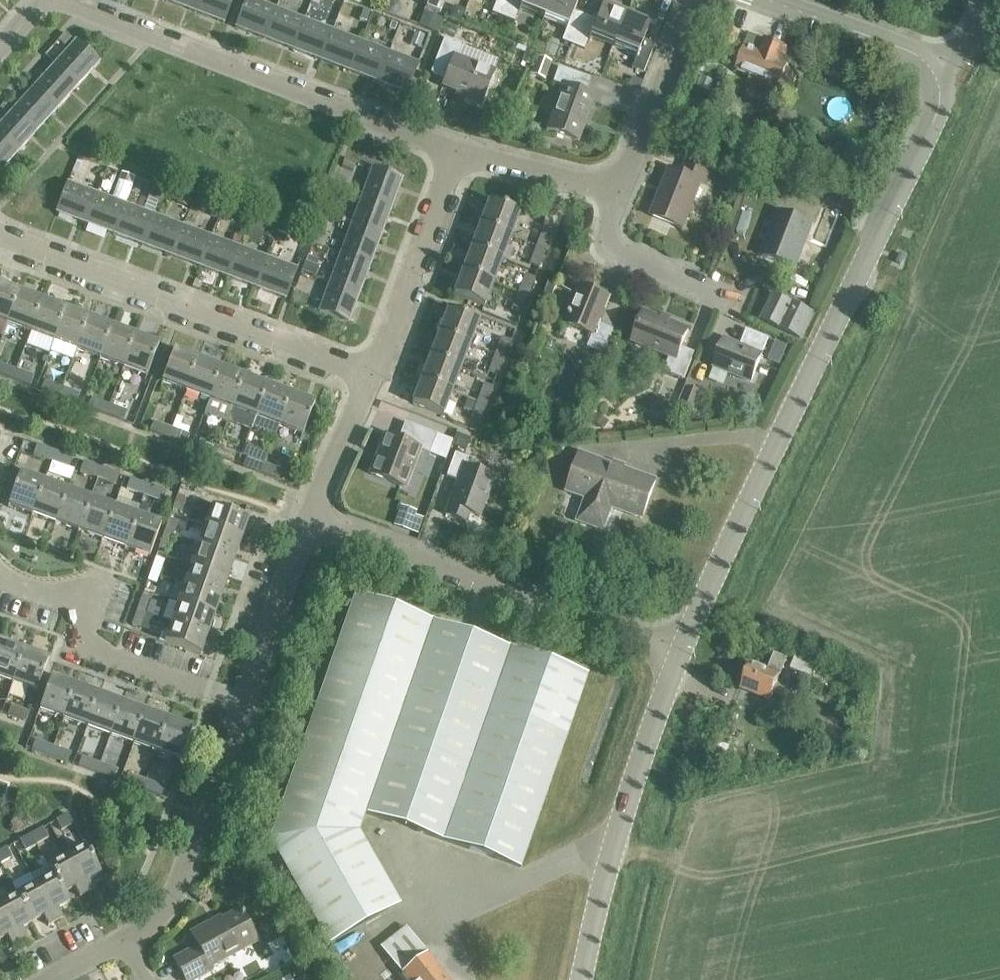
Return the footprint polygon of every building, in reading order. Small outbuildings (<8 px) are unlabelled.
[(199,0),(167,0),(166,2),(194,13),(199,0)] [(194,13),(223,24),(232,0),(199,0),(194,13)] [(275,10),(250,0),(245,0),(235,28),(264,39),(275,10)] [(519,9),(543,18),(550,0),(522,0),(519,9)] [(584,15),(573,11),(577,0),(550,0),(543,18),(566,28),(561,41),(572,45),(584,15)] [(627,9),(605,0),(603,0),(595,20),(584,15),(572,45),(583,50),(588,37),(612,47),(627,9)] [(358,20),(366,23),(370,12),(362,9),(358,20)] [(627,9),(612,47),(607,60),(627,68),(622,81),(637,87),(654,44),(643,40),(651,18),(627,9)] [(292,50),(303,21),(275,10),(264,39),(292,50)] [(438,32),(443,20),(423,12),(418,24),(438,32)] [(320,61),(332,31),(303,21),(292,50),(320,61)] [(719,51),(732,56),(742,33),(728,28),(719,51)] [(410,39),(425,45),(429,35),(414,29),(410,39)] [(349,72),(360,42),(332,31),(320,61),(349,72)] [(764,42),(764,43),(750,37),(736,72),(752,78),(749,85),(777,96),(788,66),(783,64),(788,51),(764,42)] [(463,99),(480,106),(493,72),(457,58),(462,46),(443,38),(430,74),(445,79),(442,87),(464,96),(463,99)] [(54,65),(78,86),(98,64),(75,42),(54,65)] [(377,83),(388,53),(360,42),(349,72),(377,83)] [(388,53),(377,83),(406,94),(417,64),(388,53)] [(530,74),(544,80),(551,62),(537,56),(530,74)] [(57,109),(78,86),(54,65),(34,87),(57,109)] [(545,131),(578,142),(594,97),(584,94),(589,79),(557,68),(552,83),(561,86),(545,131)] [(37,131),(57,109),(34,87),(13,110),(37,131)] [(37,131),(13,110),(0,125),(0,139),(16,154),(37,131)] [(16,154),(0,139),(0,172),(16,154)] [(345,159),(341,167),(353,172),(356,163),(345,159)] [(669,170),(651,217),(682,229),(700,183),(706,185),(712,170),(686,160),(681,174),(669,170)] [(361,196),(391,207),(401,178),(372,167),(361,196)] [(84,224),(95,193),(66,183),(55,214),(84,224)] [(112,235),(124,204),(95,193),(84,224),(112,235)] [(380,236),(391,207),(361,196),(351,225),(380,236)] [(480,224),(511,236),(519,213),(489,201),(480,224)] [(825,247),(840,210),(823,203),(809,240),(825,247)] [(141,246),(153,215),(124,204),(112,235),(141,246)] [(761,256),(793,269),(810,225),(778,213),(761,256)] [(170,256),(181,225),(153,215),(141,246),(170,256)] [(502,259),(511,236),(480,224),(471,247),(502,259)] [(199,267),(210,236),(181,225),(170,256),(199,267)] [(369,264),(380,236),(351,225),(340,253),(369,264)] [(536,246),(545,249),(551,233),(542,229),(536,246)] [(227,277),(239,247),(210,236),(199,267),(227,277)] [(312,244),(324,248),(327,240),(315,236),(312,244)] [(289,257),(298,261),(303,247),(294,244),(289,257)] [(523,263),(528,252),(515,246),(510,258),(523,263)] [(538,268),(545,249),(536,246),(529,264),(538,268)] [(256,288),(268,257),(239,247),(227,277),(256,288)] [(493,283),(502,259),(471,247),(462,271),(493,283)] [(359,293),(369,264),(340,253),(329,282),(359,293)] [(268,257),(256,288),(285,299),(296,268),(268,257)] [(302,271),(315,276),(319,267),(305,262),(302,271)] [(484,306),(493,283),(462,271),(453,294),(484,306)] [(518,292),(527,296),(534,279),(524,275),(518,292)] [(348,322),(359,293),(329,282),(318,311),(348,322)] [(17,292),(0,285),(0,320),(5,322),(17,292)] [(587,348),(602,354),(612,330),(598,324),(609,298),(581,287),(566,324),(592,335),(587,348)] [(28,331),(40,300),(17,292),(5,322),(28,331)] [(520,314),(527,296),(518,292),(511,311),(520,314)] [(761,321),(800,339),(812,314),(774,296),(761,321)] [(52,340),(63,309),(40,300),(28,331),(52,340)] [(75,349),(87,318),(63,309),(52,340),(75,349)] [(438,332),(469,344),(478,320),(447,309),(438,332)] [(663,372),(683,380),(694,353),(681,348),(688,330),(643,312),(631,342),(669,357),(663,372)] [(98,358),(110,327),(87,318),(75,349),(98,358)] [(320,324),(317,333),(339,339),(342,330),(320,324)] [(122,366),(133,336),(110,327),(98,358),(122,366)] [(713,367),(750,383),(768,339),(746,330),(740,346),(724,339),(713,367)] [(460,367),(469,344),(438,332),(429,355),(460,367)] [(133,336),(122,366),(145,375),(157,344),(133,336)] [(188,337),(183,351),(210,362),(215,349),(188,337)] [(495,353),(504,357),(510,341),(501,337),(495,353)] [(0,353),(0,360),(25,366),(27,356),(1,350),(0,353)] [(184,390),(196,359),(172,350),(161,381),(184,390)] [(496,377),(504,357),(495,353),(487,373),(496,377)] [(451,390),(460,367),(429,355),(421,379),(451,390)] [(207,399),(219,368),(196,359),(184,390),(207,399)] [(14,369),(0,364),(0,377),(10,380),(14,369)] [(231,408),(242,377),(219,368),(207,399),(231,408)] [(14,369),(10,380),(28,387),(33,376),(14,369)] [(254,416),(266,386),(242,377),(231,408),(254,416)] [(442,414),(451,390),(421,379),(412,402),(442,414)] [(56,398),(61,387),(44,381),(40,392),(56,398)] [(477,400),(486,404),(492,388),(483,385),(477,400)] [(278,425),(289,395),(266,386),(254,416),(278,425)] [(61,387),(56,398),(75,405),(79,394),(61,387)] [(681,406),(694,411),(700,392),(687,388),(681,406)] [(289,395),(278,425),(301,434),(313,403),(289,395)] [(103,416),(107,404),(91,398),(87,410),(103,416)] [(107,404),(103,416),(122,423),(129,402),(121,400),(118,409),(107,404)] [(478,423),(486,404),(477,400),(475,406),(466,403),(462,413),(471,417),(470,420),(478,423)] [(170,427),(166,439),(185,446),(189,435),(187,434),(189,428),(180,425),(182,419),(176,417),(172,428),(170,427)] [(166,439),(170,427),(153,422),(150,433),(166,439)] [(418,450),(429,454),(436,435),(404,423),(397,441),(385,436),(370,475),(404,488),(418,450)] [(212,457),(216,446),(199,440),(195,450),(212,457)] [(51,461),(54,451),(36,444),(33,454),(51,461)] [(216,446),(212,457),(231,464),(235,454),(216,446)] [(54,451),(51,461),(69,467),(72,457),(54,451)] [(468,514),(478,517),(493,477),(464,467),(467,459),(454,454),(445,477),(457,481),(444,515),(465,523),(468,514)] [(614,463),(613,466),(579,454),(566,492),(586,499),(582,518),(601,524),(610,507),(642,519),(655,481),(623,470),(624,467),(614,463)] [(259,475),(263,464),(246,457),(242,468),(259,475)] [(97,478),(101,468),(83,462),(79,472),(97,478)] [(133,462),(129,473),(149,480),(153,469),(133,462)] [(263,464),(259,475),(277,482),(281,470),(263,464)] [(101,468),(97,478),(116,485),(120,475),(101,468)] [(32,514),(43,483),(19,474),(8,505),(32,514)] [(144,496),(148,485),(130,478),(126,489),(144,496)] [(55,522),(66,491),(43,483),(32,514),(55,522)] [(144,496),(140,506),(151,510),(155,500),(162,502),(165,491),(148,485),(144,496)] [(410,509),(417,496),(403,490),(397,502),(410,509)] [(78,531),(90,499),(66,491),(55,522),(78,531)] [(171,509),(181,513),(186,498),(176,494),(171,509)] [(102,539),(113,508),(90,499),(78,531),(102,539)] [(203,526),(240,539),(247,518),(210,506),(203,526)] [(125,548),(136,516),(113,508),(102,539),(125,548)] [(421,519),(400,511),(395,524),(416,533),(421,519)] [(136,516),(125,548),(149,556),(160,525),(136,516)] [(163,533),(172,536),(177,522),(168,519),(163,533)] [(233,558),(240,539),(203,526),(197,545),(233,558)] [(167,552),(172,536),(163,533),(157,549),(167,552)] [(227,577),(233,558),(197,545),(190,564),(227,577)] [(150,571),(159,575),(164,561),(154,557),(150,571)] [(220,596),(227,577),(190,564),(184,583),(220,596)] [(154,590),(159,575),(150,571),(144,587),(154,590)] [(214,615),(220,596),(184,583),(177,603),(214,615)] [(136,610),(145,613),(150,598),(141,596),(136,610)] [(364,814),(519,867),(586,678),(354,597),(269,842),(329,947),(387,913),(390,889),(357,833),(364,814)] [(214,615),(177,603),(172,602),(170,610),(174,611),(171,622),(207,635),(214,615)] [(140,629),(145,613),(136,610),(131,626),(140,629)] [(200,656),(207,635),(171,622),(166,634),(161,633),(158,641),(200,656)] [(48,656),(52,644),(0,627),(0,640),(48,656)] [(23,651),(0,643),(0,679),(12,683),(23,651)] [(23,651),(12,683),(36,692),(47,660),(23,651)] [(740,689),(770,701),(785,662),(774,657),(768,673),(750,666),(740,689)] [(790,669),(810,678),(815,665),(795,657),(790,669)] [(63,718),(74,687),(50,678),(39,710),(63,718)] [(13,687),(8,698),(27,707),(32,696),(13,687)] [(86,727),(97,695),(74,687),(63,718),(86,727)] [(109,735),(121,704),(97,695),(86,727),(109,735)] [(133,744),(144,712),(121,704),(109,735),(133,744)] [(7,716),(25,722),(29,712),(10,705),(7,716)] [(156,752),(167,721),(144,712),(133,744),(156,752)] [(167,721),(156,752),(180,761),(191,729),(167,721)] [(49,756),(53,746),(36,740),(32,750),(49,756)] [(53,746),(49,756),(67,763),(71,753),(53,746)] [(95,773),(99,763),(76,755),(73,765),(95,773)] [(99,763),(95,773),(114,780),(117,769),(99,763)] [(142,790),(146,780),(128,774),(124,784),(142,790)] [(146,780),(142,790),(160,797),(164,787),(146,780)] [(55,820),(61,830),(72,824),(67,813),(55,820)] [(30,833),(36,844),(47,838),(42,827),(30,833)] [(24,850),(36,844),(30,833),(18,840),(24,850)] [(11,858),(5,847),(0,850),(0,865),(11,858)] [(65,857),(86,893),(92,890),(88,881),(99,874),(84,847),(65,857)] [(79,897),(86,893),(65,857),(47,867),(52,876),(63,894),(74,888),(79,897)] [(68,903),(63,894),(52,876),(34,885),(54,922),(61,918),(56,909),(68,903)] [(47,926),(54,922),(34,885),(16,895),(31,923),(42,917),(47,926)] [(31,923),(16,895),(0,904),(0,909),(18,942),(25,938),(20,929),(31,923)] [(18,942),(0,909),(0,940),(6,937),(11,946),(18,942)] [(256,940),(240,909),(210,925),(209,923),(190,932),(198,947),(174,960),(185,979),(191,979),(212,969),(210,965),(256,940)] [(405,928),(380,948),(405,979),(446,979),(405,928)]
